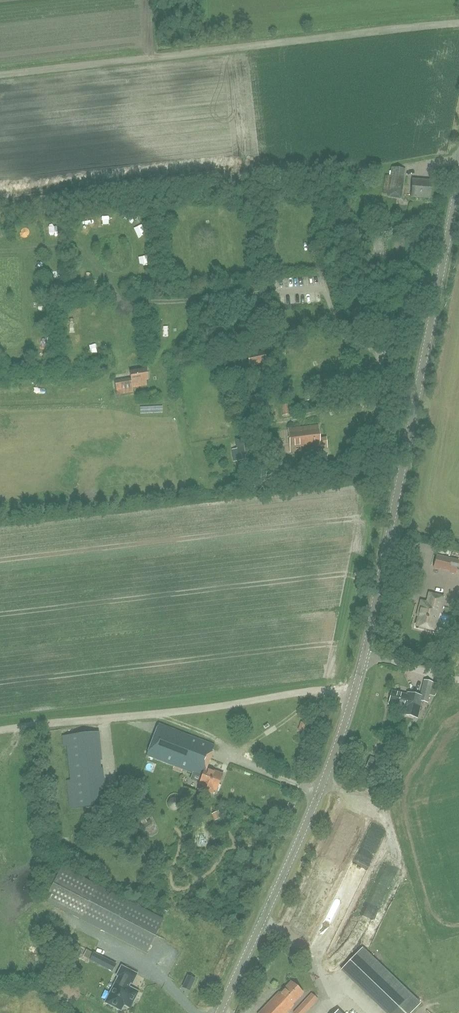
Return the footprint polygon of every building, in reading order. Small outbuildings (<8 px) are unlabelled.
[(403,182),(404,175),(404,173),(392,171),(389,195),(401,196),(403,182)] [(430,199),(432,182),(413,181),(411,197),(430,199)] [(250,367),(267,364),(264,351),(247,355),(250,367)] [(134,393),(133,388),(147,386),(144,370),(130,372),(131,379),(115,381),(117,396),(134,393)] [(283,416),(290,415),(289,405),(282,406),(283,416)] [(291,452),(320,448),(328,447),(327,438),(319,438),(318,426),(289,429),(291,452)] [(250,438),(235,440),(236,450),(232,450),(233,463),(253,461),(250,438)] [(433,568),(440,570),(440,569),(450,572),(450,573),(456,574),(458,562),(458,560),(437,555),(433,568)] [(443,598),(430,595),(428,604),(422,602),(420,612),(421,612),(417,627),(418,627),(419,629),(424,630),(426,629),(434,631),(443,598)] [(418,718),(422,702),(428,703),(433,682),(424,680),(421,697),(409,694),(408,696),(392,692),(389,705),(405,708),(403,715),(414,717),(418,718)] [(199,784),(201,785),(199,789),(212,794),(214,790),(217,791),(223,775),(207,768),(215,746),(159,724),(147,756),(202,777),(199,784)] [(96,735),(68,737),(74,809),(93,807),(89,763),(96,762),(95,757),(89,758),(88,742),(97,742),(96,735)] [(377,772),(380,763),(369,760),(366,768),(377,772)] [(44,902),(80,920),(146,953),(163,920),(97,886),(62,868),(44,902)] [(395,907),(401,905),(398,896),(392,898),(395,907)] [(343,971),(386,1012),(415,1012),(424,1004),(365,948),(343,971)] [(102,966),(106,958),(93,952),(90,959),(102,966)] [(130,982),(132,983),(136,975),(122,967),(118,976),(119,977),(106,1003),(121,1010),(124,1004),(130,1007),(137,992),(128,987),(130,982)] [(185,983),(191,987),(195,979),(188,975),(185,983)] [(303,993),(291,982),(281,994),(279,992),(260,1012),(287,1012),(294,1006),(292,1004),(303,993)] [(306,1000),(294,1012),(305,1012),(318,1000),(312,994),(306,1000)]
